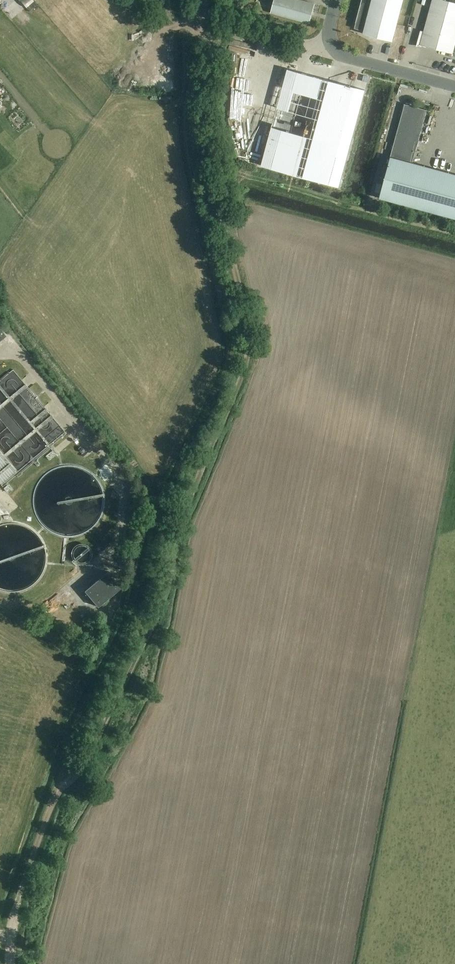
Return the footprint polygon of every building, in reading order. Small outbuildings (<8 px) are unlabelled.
[(314,4),(299,0),(274,0),(270,13),(309,23),(314,4)] [(355,23),(356,23),(354,28),(364,31),(363,34),(392,42),(403,0),(361,0),(355,23)] [(417,44),(420,45),(452,54),(454,44),(454,3),(445,0),(432,0),(423,32),(420,31),(417,44)] [(12,15),(20,8),(15,2),(7,8),(12,15)] [(284,27),(296,30),(298,23),(286,20),(284,27)] [(264,141),(284,75),(244,63),(224,130),(264,141)] [(287,69),(261,166),(338,187),(364,89),(287,69)] [(412,163),(427,110),(404,104),(390,157),(379,198),(454,219),(454,175),(412,163)] [(2,486),(6,484),(7,485),(4,488),(7,492),(12,488),(7,482),(16,475),(18,477),(22,474),(21,472),(32,463),(35,463),(37,466),(40,464),(37,461),(38,459),(50,448),(52,451),(46,456),(49,460),(57,453),(52,447),(51,446),(66,433),(13,370),(0,379),(0,484),(2,486)] [(81,562),(85,561),(87,560),(89,557),(90,553),(89,551),(87,548),(84,546),(82,545),(80,545),(78,546),(76,547),(74,550),(73,554),(74,557),(77,560),(81,562)] [(97,606),(120,587),(107,572),(84,591),(97,606)]
